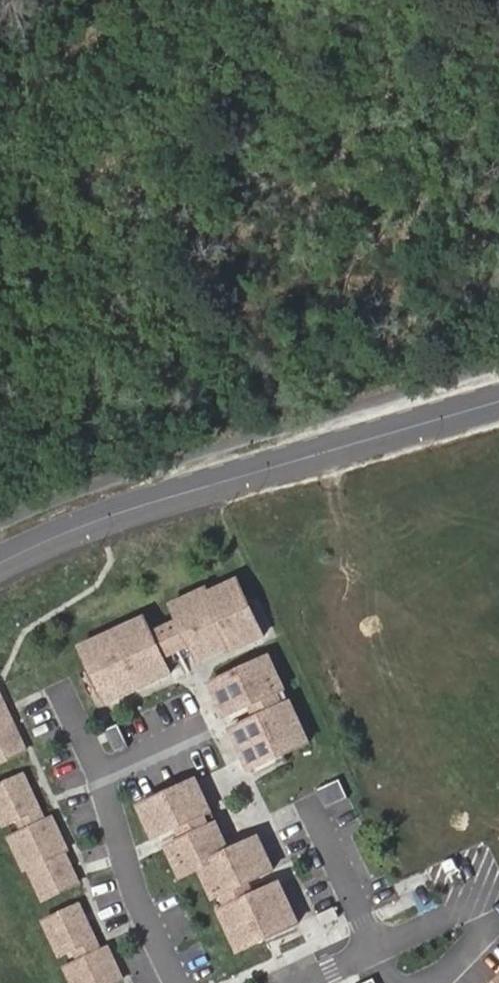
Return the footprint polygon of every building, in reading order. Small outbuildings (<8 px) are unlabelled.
[(266,636),(240,579),(211,592),(208,588),(175,604),(182,620),(154,632),(147,616),(83,645),(106,694),(117,689),(120,697),(173,673),(169,665),(163,651),(191,638),(197,652),(201,660),(232,645),(234,650),(266,636)] [(197,652),(191,638),(163,651),(169,665),(197,652)] [(310,742),(292,702),(284,705),(278,692),(286,689),(271,656),(212,683),(226,716),(251,704),(261,700),(267,713),(257,717),(232,729),(251,770),(310,742)] [(0,687),(0,762),(28,749),(0,687)] [(120,697),(117,689),(106,694),(109,702),(120,697)] [(292,702),(286,689),(278,692),(284,705),(292,702)] [(267,713),(261,700),(251,704),(257,717),(267,713)] [(131,745),(121,722),(107,729),(117,751),(131,745)] [(54,816),(48,819),(26,773),(0,785),(0,809),(6,823),(10,821),(16,834),(12,835),(27,867),(30,866),(45,898),(80,881),(66,850),(69,848),(54,816)] [(203,790),(198,779),(189,783),(194,794),(203,790)] [(350,798),(342,781),(319,791),(327,808),(350,798)] [(189,783),(141,805),(156,837),(180,825),(188,822),(193,834),(186,838),(169,845),(183,876),(202,867),(215,897),(223,893),(229,906),(221,910),(240,950),(299,923),(281,883),(257,893),(246,898),(240,885),(251,880),(274,869),(260,837),(230,850),(218,824),(211,827),(205,814),(212,810),(203,790),(194,794),(189,783)] [(193,834),(188,822),(180,825),(186,838),(193,834)] [(257,893),(251,880),(240,885),(246,898),(257,893)] [(81,903),(45,920),(61,954),(64,952),(70,965),(67,966),(75,982),(114,982),(124,978),(109,947),(102,950),(81,903)] [(327,933),(344,926),(338,913),(321,920),(327,933)]
